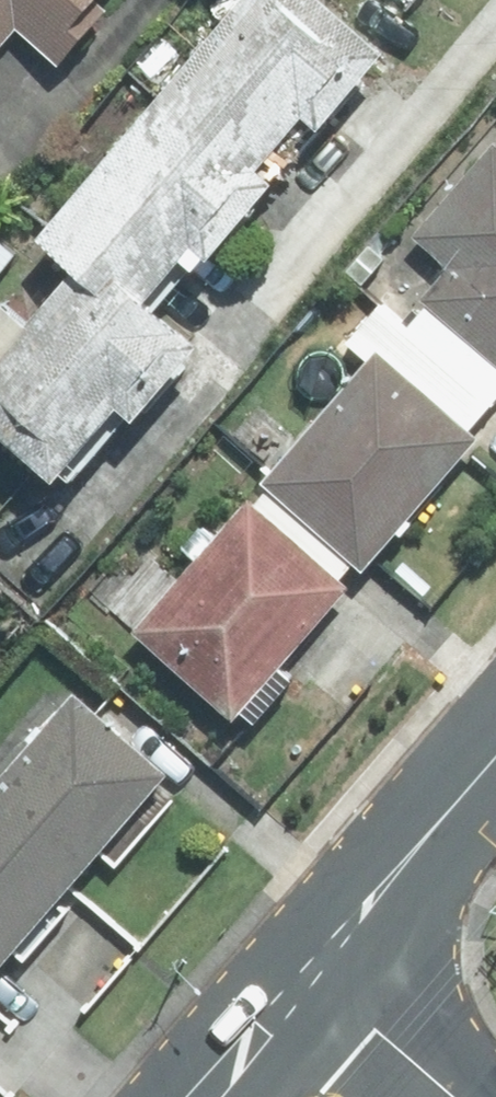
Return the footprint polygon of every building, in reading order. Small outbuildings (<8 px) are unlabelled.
[(344,0),(246,0),(57,228),(94,258),(43,319),(7,290),(0,299),(0,410),(92,486),(217,335),(164,291),(196,252),(214,267),(287,178),(270,165),(312,114),(330,128),(398,45),(344,0)] [(18,21),(71,64),(99,29),(89,20),(105,0),(0,0),(0,44),(18,21)] [(415,236),(452,269),(409,318),(495,395),(495,145),(415,236)] [(259,483),(367,575),(484,438),(376,346),(259,483)] [(367,575),(259,483),(136,627),(244,719),(367,575)] [(177,771),(76,686),(0,778),(0,982),(177,771)]
